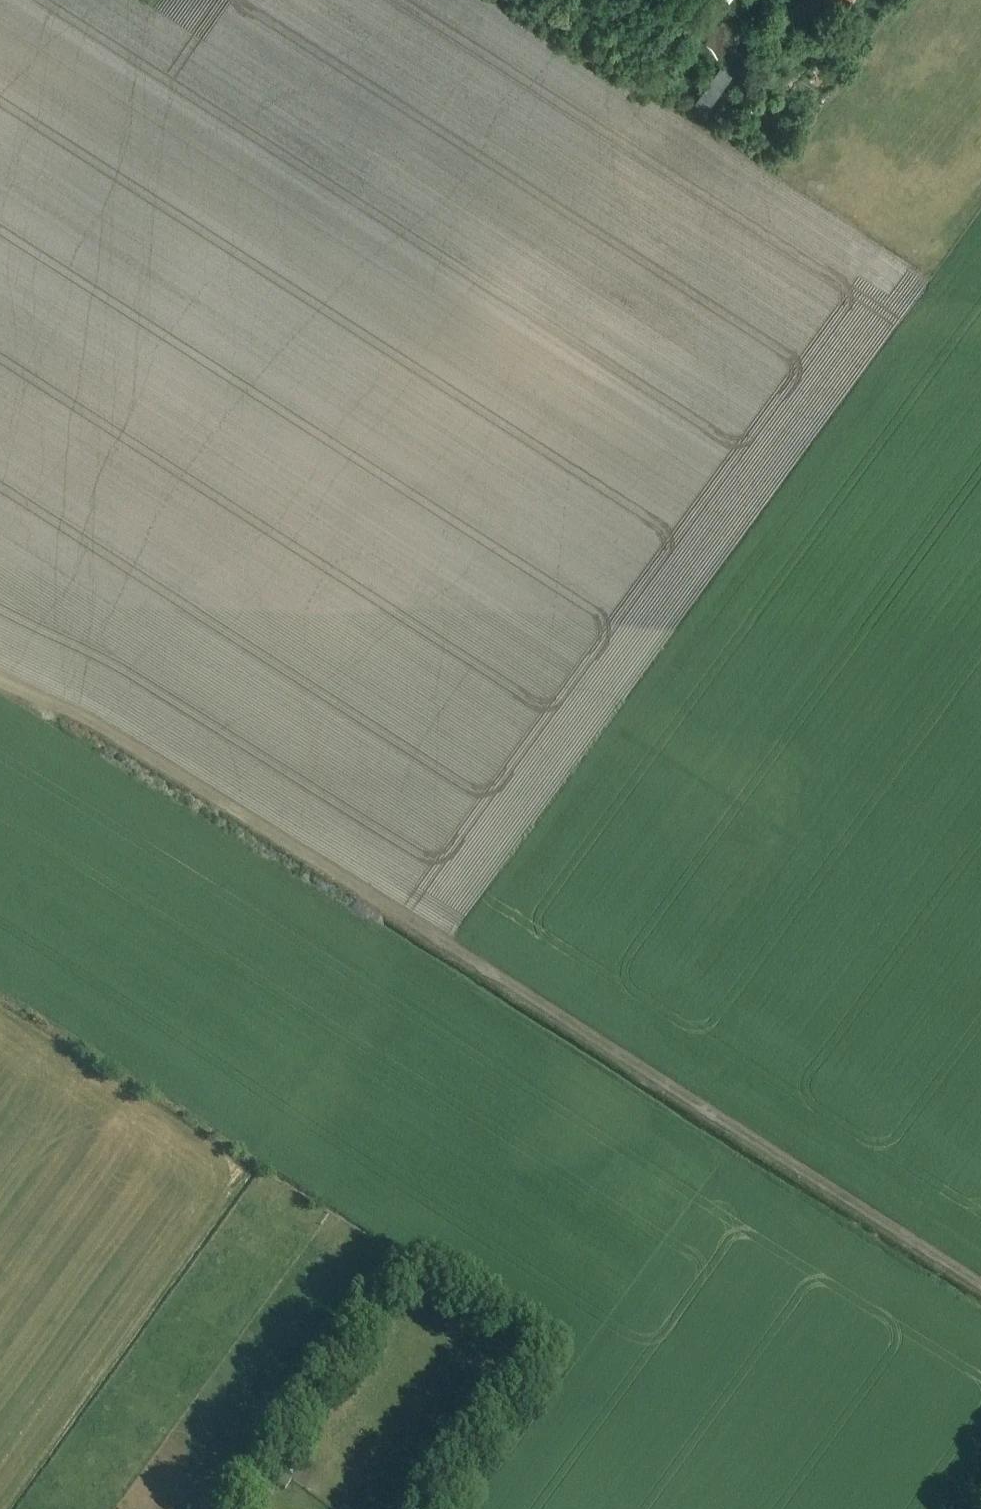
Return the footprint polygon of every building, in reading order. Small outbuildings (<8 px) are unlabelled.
[(788,8),(797,0),(780,0),(788,8)] [(737,44),(752,24),(731,8),(706,42),(723,55),(733,41),(737,44)] [(705,109),(731,73),(719,64),(693,100),(705,109)] [(285,1489),(292,1480),(283,1474),(277,1483),(285,1489)]
